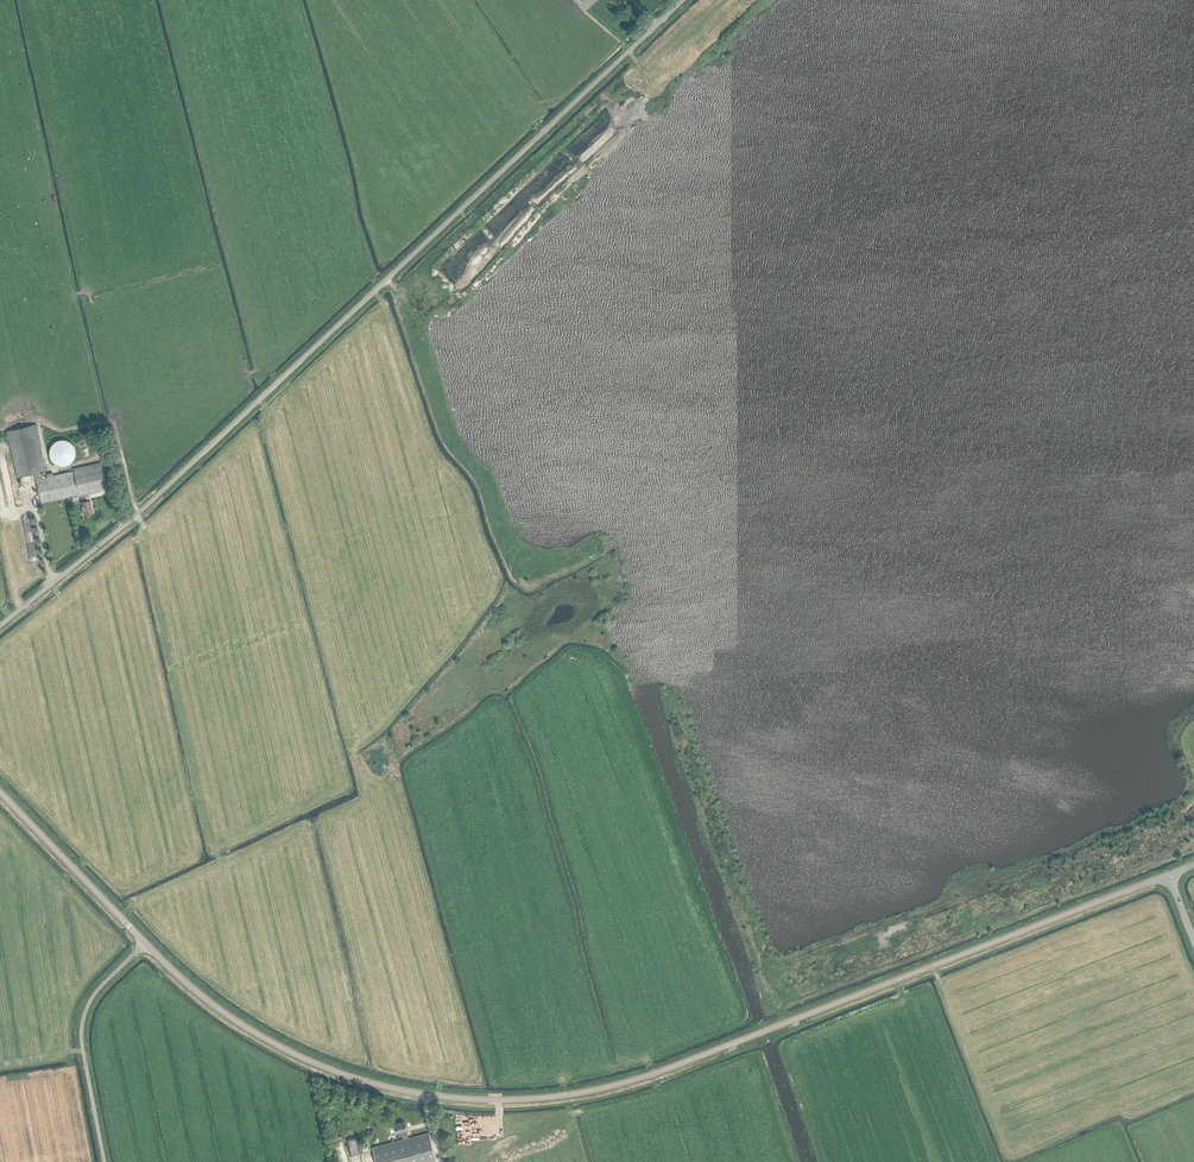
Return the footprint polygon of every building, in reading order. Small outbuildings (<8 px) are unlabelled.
[(589,8),(598,0),(581,0),(589,8)] [(17,477),(34,473),(41,503),(79,494),(79,496),(80,495),(82,501),(80,502),(83,515),(92,513),(89,500),(87,500),(86,494),(107,489),(101,462),(73,469),(74,471),(42,478),(41,472),(46,471),(36,424),(6,431),(17,477)] [(50,456),(51,459),(53,462),(56,464),(59,465),(62,466),(66,466),(69,464),(72,462),(74,460),(75,457),(76,453),(76,450),(74,447),(73,444),(70,442),(67,440),(63,440),(60,440),(57,441),(54,443),(52,446),(50,449),(50,452),(50,456)] [(26,539),(27,551),(37,550),(37,544),(33,544),(32,539),(26,539)] [(396,1132),(401,1131),(403,1139),(372,1147),(376,1161),(430,1161),(436,1160),(429,1132),(408,1138),(404,1121),(394,1124),(396,1132)]
